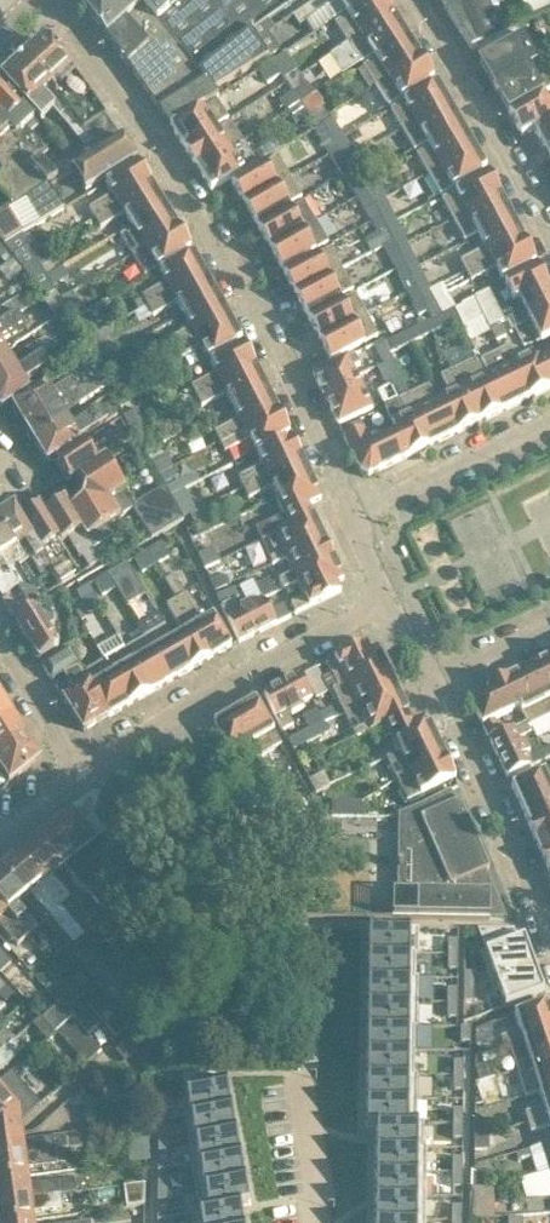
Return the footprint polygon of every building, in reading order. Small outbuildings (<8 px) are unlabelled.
[(106,0),(86,0),(85,0),(84,8),(84,9),(128,65),(147,47),(106,0)] [(170,78),(148,94),(160,111),(206,82),(177,47),(155,21),(144,8),(137,0),(106,0),(147,47),(153,53),(163,68),(170,78)] [(144,8),(155,21),(177,1),(176,0),(137,0),(144,8)] [(155,21),(177,47),(228,0),(178,0),(177,1),(155,21)] [(177,47),(206,82),(215,91),(238,76),(225,60),(257,40),(252,33),(269,20),(297,0),(228,0),(177,47)] [(306,22),(312,33),(343,13),(346,17),(373,0),(317,0),(310,4),(317,15),(306,22)] [(393,14),(384,0),(373,0),(346,17),(335,24),(348,44),(393,14)] [(471,0),(440,0),(472,49),(487,40),(471,0)] [(487,40),(502,34),(488,0),(471,0),(487,40)] [(530,18),(549,8),(549,6),(547,0),(522,0),(530,18)] [(300,26),(317,15),(310,4),(293,16),(300,26)] [(348,44),(332,54),(344,74),(371,57),(374,61),(392,49),(389,45),(406,34),(393,14),(348,44)] [(479,44),(487,58),(480,62),(499,95),(509,113),(542,94),(549,89),(549,76),(544,79),(524,45),(522,40),(516,28),(510,30),(502,34),(487,40),(479,44)] [(374,61),(364,68),(376,87),(421,57),(409,38),(406,34),(389,45),(392,49),(374,61)] [(55,92),(78,122),(84,132),(106,118),(50,42),(42,39),(42,40),(22,58),(55,92)] [(238,76),(268,58),(257,40),(225,60),(238,76)] [(153,53),(147,47),(128,65),(141,83),(163,68),(153,53)] [(283,55),(273,61),(283,76),(285,80),(298,72),(286,53),(283,55)] [(421,57),(376,87),(389,107),(403,99),(434,78),(421,57)] [(55,92),(22,58),(2,77),(42,121),(47,126),(58,115),(70,128),(78,122),(55,92)] [(269,85),(283,76),(273,61),(271,63),(260,70),(269,85)] [(141,83),(148,94),(170,78),(163,68),(141,83)] [(285,80),(293,91),(293,92),(300,88),(301,76),(298,72),(285,80)] [(1,170),(5,174),(0,179),(0,192),(13,206),(44,187),(47,185),(55,180),(56,179),(39,160),(37,159),(45,151),(32,136),(42,127),(34,119),(0,82),(0,169),(1,170)] [(215,91),(206,82),(160,111),(171,126),(216,98),(218,97),(215,91)] [(437,82),(391,111),(402,131),(449,103),(437,82)] [(279,100),(288,113),(301,104),(293,92),(293,91),(279,100)] [(314,96),(301,104),(308,116),(309,118),(323,109),(327,107),(318,93),(314,96)] [(509,113),(510,114),(522,136),(529,132),(549,119),(549,102),(548,104),(542,94),(509,113)] [(216,98),(171,126),(184,147),(215,128),(229,120),(216,98)] [(449,103),(402,131),(414,151),(424,145),(444,134),(446,137),(463,127),(461,124),(449,103)] [(308,116),(301,104),(288,113),(295,125),(308,116)] [(316,129),(323,125),(331,121),(323,109),(309,118),(316,129)] [(106,118),(85,132),(92,144),(98,153),(121,139),(106,118)] [(529,132),(529,133),(530,133),(531,133),(535,134),(536,134),(536,135),(537,134),(548,153),(549,152),(549,119),(529,132)] [(332,120),(331,121),(323,125),(335,143),(344,138),(332,120)] [(184,147),(199,171),(244,143),(231,123),(217,132),(215,128),(184,147)] [(323,125),(316,129),(315,130),(327,148),(335,143),(323,125)] [(426,148),(416,154),(428,175),(475,149),(463,127),(446,137),(444,134),(424,145),(426,148)] [(344,138),(335,143),(348,163),(356,158),(344,138)] [(92,144),(66,161),(71,170),(85,191),(135,160),(122,140),(121,139),(98,153),(92,144)] [(244,143),(199,171),(212,191),(243,171),(256,162),(244,143)] [(348,163),(335,143),(327,148),(340,168),(348,163)] [(475,149),(428,175),(440,196),(454,188),(487,169),(475,149)] [(232,183),(244,204),(290,177),(278,156),(264,164),(232,183)] [(356,158),(348,163),(362,185),(371,180),(356,158)] [(96,218),(151,184),(138,163),(106,184),(112,195),(90,208),(96,218)] [(362,185),(348,163),(340,168),(354,190),(362,185)] [(451,221),(500,195),(489,173),(440,201),(451,221)] [(244,204),(256,224),(272,216),(274,219),(290,210),(288,206),(302,198),(290,177),(244,204)] [(362,185),(374,206),(375,205),(383,200),(386,199),(374,178),(371,180),(362,185)] [(55,180),(47,185),(51,191),(63,210),(71,205),(55,180)] [(151,184),(96,218),(102,227),(124,214),(130,223),(146,213),(147,214),(149,216),(165,206),(151,184)] [(32,278),(47,297),(55,292),(45,276),(33,255),(22,235),(37,226),(63,210),(51,191),(47,185),(44,187),(13,206),(0,214),(0,241),(4,245),(16,258),(26,270),(32,278)] [(366,211),(374,206),(362,185),(354,190),(366,211)] [(513,219),(500,195),(451,221),(462,241),(475,235),(494,224),(496,228),(513,219)] [(394,222),(383,200),(375,205),(386,226),(394,222)] [(272,216),(256,224),(271,249),(316,222),(304,202),(290,210),(274,219),(272,216)] [(375,205),(374,206),(366,211),(378,231),(386,226),(375,205)] [(133,228),(120,236),(133,256),(178,227),(165,206),(149,216),(147,214),(146,213),(130,223),(133,228)] [(465,273),(525,241),(513,219),(496,228),(494,224),(475,235),(483,250),(460,262),(465,273)] [(327,243),(316,222),(271,249),(282,269),(315,250),(327,243)] [(386,226),(394,242),(398,250),(407,246),(394,222),(386,226)] [(48,246),(37,226),(22,235),(33,255),(48,246)] [(158,269),(191,249),(178,227),(133,256),(145,276),(158,269)] [(379,233),(368,239),(374,252),(385,246),(386,245),(380,233),(379,233)] [(536,262),(525,241),(465,273),(471,283),(494,271),(500,281),(536,262)] [(394,242),(385,246),(390,255),(398,250),(394,242)] [(5,265),(16,258),(4,245),(0,248),(0,258),(5,265)] [(60,268),(49,247),(48,246),(33,255),(45,276),(60,268)] [(407,246),(398,250),(409,270),(411,268),(417,265),(407,246)] [(317,255),(284,272),(297,296),(307,289),(305,286),(319,278),(320,280),(342,269),(331,247),(317,255)] [(409,270),(398,250),(390,255),(400,274),(409,270)] [(149,306),(205,273),(193,252),(159,271),(166,282),(143,295),(149,306)] [(0,268),(0,270),(9,282),(26,270),(16,258),(6,265),(0,268)] [(417,265),(411,268),(409,270),(422,295),(431,291),(417,265)] [(536,296),(549,289),(538,265),(505,282),(513,298),(519,296),(529,316),(542,309),(536,296)] [(60,268),(45,276),(52,287),(66,280),(60,268)] [(307,289),(297,296),(309,319),(325,310),(323,306),(339,297),(353,289),(342,269),(320,280),(319,278),(305,286),(307,289)] [(422,295),(409,270),(400,274),(414,300),(422,295)] [(205,273),(149,306),(153,314),(166,307),(167,308),(177,302),(183,313),(185,317),(219,298),(217,295),(205,273)] [(549,289),(536,296),(542,309),(529,316),(542,340),(549,336),(549,289)] [(73,291),(58,299),(66,312),(81,305),(73,291)] [(431,291),(422,295),(430,310),(435,319),(443,315),(431,291)] [(66,312),(58,299),(55,292),(47,297),(42,300),(54,320),(66,312)] [(476,299),(482,313),(495,307),(488,293),(476,299)] [(325,310),(309,319),(321,342),(333,336),(331,332),(345,324),(346,326),(367,315),(356,294),(341,302),(339,297),(323,306),(325,310)] [(422,295),(414,300),(421,314),(430,310),(422,295)] [(18,315),(30,308),(23,296),(0,311),(0,327),(18,315)] [(168,341),(173,350),(230,318),(219,298),(185,317),(191,327),(177,335),(178,335),(168,341)] [(482,313),(476,299),(455,310),(459,319),(464,329),(485,319),(482,313)] [(443,315),(435,319),(428,322),(433,332),(459,319),(455,310),(443,315)] [(66,312),(54,320),(58,326),(70,319),(66,312)] [(523,313),(511,319),(516,329),(528,323),(523,313)] [(0,327),(0,357),(8,352),(6,349),(3,344),(27,329),(18,315),(0,327)] [(321,342),(330,358),(331,360),(365,342),(378,336),(367,315),(346,326),(345,324),(331,332),(333,336),(321,342)] [(209,359),(242,340),(230,318),(173,350),(179,360),(202,347),(209,359)] [(78,333),(83,342),(98,334),(90,320),(75,328),(78,333)] [(433,332),(428,322),(409,331),(414,341),(433,332)] [(500,324),(490,329),(497,343),(507,338),(500,324)] [(409,331),(384,343),(389,353),(414,341),(409,331)] [(83,342),(90,354),(105,346),(98,334),(83,342)] [(0,357),(0,383),(43,356),(52,350),(60,345),(45,339),(36,345),(12,359),(8,352),(0,357)] [(382,339),(373,344),(384,366),(393,361),(389,353),(384,343),(382,339)] [(151,350),(156,360),(169,353),(164,343),(151,350)] [(197,397),(255,366),(244,344),(210,362),(216,374),(192,386),(197,397)] [(501,350),(518,385),(522,383),(530,398),(549,388),(538,363),(533,352),(517,360),(511,346),(501,350)] [(488,374),(484,376),(502,412),(530,398),(522,383),(518,385),(501,350),(482,360),(488,374)] [(333,364),(313,374),(327,403),(349,392),(343,381),(356,375),(353,368),(360,364),(355,353),(333,364)] [(0,383),(0,408),(2,408),(11,402),(31,390),(26,382),(50,367),(43,356),(0,383)] [(549,388),(549,358),(538,363),(549,388)] [(476,359),(451,371),(469,408),(473,406),(481,422),(502,412),(484,376),(476,359)] [(393,361),(384,366),(377,369),(387,388),(392,386),(402,381),(393,361)] [(33,393),(31,390),(11,402),(25,425),(102,375),(95,363),(50,392),(46,385),(33,393)] [(266,387),(255,366),(197,397),(202,405),(216,398),(216,399),(226,394),(232,405),(234,409),(268,390),(266,387)] [(451,371),(441,376),(449,393),(441,397),(459,433),(481,422),(473,406),(469,408),(451,371)] [(357,376),(356,375),(343,381),(349,392),(327,403),(338,425),(373,409),(360,382),(364,379),(362,374),(357,376)] [(109,387),(108,386),(102,375),(25,425),(37,444),(69,423),(64,415),(109,387)] [(123,378),(108,386),(109,387),(113,395),(116,400),(130,392),(123,378)] [(402,381),(394,385),(400,397),(408,393),(402,381)] [(429,385),(410,395),(426,429),(423,431),(431,446),(454,435),(459,433),(441,397),(436,400),(429,385)] [(213,430),(220,442),(278,411),(268,390),(234,409),(238,417),(213,430)] [(410,395),(385,406),(386,408),(398,432),(410,457),(431,446),(423,431),(426,429),(410,395)] [(72,428),(69,423),(37,444),(47,461),(55,457),(85,437),(119,416),(112,403),(72,428)] [(125,416),(133,429),(146,421),(139,409),(125,416)] [(290,433),(278,411),(220,442),(225,451),(239,444),(240,445),(250,439),(256,450),(256,451),(290,433)] [(340,429),(352,453),(374,442),(362,419),(340,429)] [(133,429),(138,438),(141,443),(154,436),(146,421),(133,429)] [(70,481),(78,476),(134,441),(126,427),(92,449),(85,437),(55,457),(70,481)] [(374,442),(352,453),(361,473),(369,476),(387,468),(410,457),(398,432),(374,444),(374,442)] [(134,441),(78,476),(85,488),(83,496),(184,519),(171,496),(165,485),(134,504),(116,475),(147,455),(141,443),(138,438),(134,441)] [(238,478),(243,488),(302,460),(292,438),(257,454),(262,465),(252,470),(252,471),(238,478)] [(159,475),(173,467),(167,455),(152,463),(159,475)] [(272,487),(278,498),(312,481),(302,460),(243,488),(248,498),(272,487)] [(173,467),(159,475),(165,485),(171,496),(185,488),(201,479),(198,473),(182,482),(181,481),(173,467)] [(224,474),(205,477),(207,492),(227,489),(224,474)] [(278,498),(276,499),(284,515),(279,517),(285,529),(313,515),(308,505),(321,499),(313,481),(278,498)] [(184,519),(191,515),(190,513),(197,509),(185,488),(171,496),(184,519)] [(81,501),(70,509),(94,547),(112,535),(107,527),(125,516),(128,521),(134,523),(139,519),(151,538),(184,519),(83,496),(81,501)] [(44,513),(60,540),(62,543),(69,539),(81,559),(84,557),(91,567),(102,560),(94,547),(70,509),(64,500),(44,513)] [(0,514),(0,522),(25,562),(32,558),(44,578),(55,572),(22,517),(15,505),(0,514)] [(60,540),(44,513),(40,506),(22,517),(55,572),(63,585),(74,577),(53,544),(60,540)] [(204,506),(197,509),(190,513),(191,515),(197,528),(211,520),(204,506)] [(325,540),(313,515),(285,529),(262,541),(274,567),(289,559),(325,540)] [(27,606),(39,599),(18,566),(25,562),(0,522),(0,561),(27,606)] [(300,582),(336,564),(325,540),(289,559),(295,571),(279,579),(284,590),(300,582)] [(169,556),(161,542),(147,550),(155,564),(169,556)] [(214,548),(200,555),(206,568),(220,561),(214,548)] [(147,550),(135,558),(142,572),(155,564),(147,550)] [(0,561),(0,596),(12,616),(27,606),(0,561)] [(146,594),(128,562),(109,573),(117,587),(127,605),(146,594)] [(344,579),(336,564),(300,582),(307,595),(291,602),(296,613),(341,592),(337,583),(344,579)] [(109,573),(95,581),(103,595),(117,587),(109,573)] [(228,573),(211,581),(215,590),(233,583),(228,573)] [(177,600),(210,659),(231,646),(214,616),(213,615),(201,622),(187,598),(188,598),(174,574),(165,580),(177,600)] [(270,578),(256,584),(262,599),(276,592),(270,578)] [(76,592),(79,598),(87,614),(101,606),(89,585),(81,590),(76,592)] [(215,595),(239,643),(276,624),(269,610),(265,602),(254,608),(251,602),(240,607),(243,613),(240,615),(233,601),(240,598),(235,588),(217,595),(215,595)] [(80,618),(87,614),(79,598),(72,602),(80,618)] [(177,600),(167,606),(182,633),(172,639),(171,640),(189,671),(210,659),(177,600)] [(46,601),(15,620),(39,659),(56,649),(57,644),(49,630),(54,627),(53,622),(48,614),(53,611),(46,601)] [(282,603),(269,610),(276,624),(289,617),(282,603)] [(157,613),(137,624),(144,637),(170,682),(189,671),(171,640),(172,639),(157,613)] [(117,636),(97,648),(104,660),(129,706),(150,694),(124,649),(117,636)] [(124,649),(150,694),(170,682),(144,637),(124,649)] [(76,643),(42,664),(52,680),(64,673),(75,691),(63,698),(84,731),(109,717),(82,672),(80,668),(76,643)] [(366,643),(327,663),(339,688),(385,665),(377,649),(370,652),(366,643)] [(549,657),(529,667),(535,679),(532,681),(538,694),(540,693),(549,713),(549,660),(549,657)] [(109,717),(129,706),(104,660),(82,672),(109,717)] [(344,715),(396,689),(385,665),(339,688),(332,691),(344,715)] [(529,667),(507,677),(521,706),(529,722),(530,725),(549,716),(549,713),(540,693),(538,694),(532,681),(535,679),(529,667)] [(329,691),(317,668),(305,674),(316,697),(329,691)] [(300,676),(264,695),(283,731),(295,725),(293,722),(288,712),(291,711),(293,714),(303,708),(301,704),(313,698),(300,676)] [(521,706),(507,677),(487,687),(489,693),(472,701),(488,737),(500,731),(496,722),(495,718),(521,706)] [(344,715),(355,738),(379,726),(408,712),(396,689),(344,715)] [(7,722),(15,717),(13,714),(15,711),(11,705),(8,705),(2,696),(0,698),(0,726),(7,722)] [(245,707),(235,712),(241,722),(261,757),(282,744),(256,700),(253,702),(245,707)] [(331,706),(320,712),(325,721),(336,715),(331,706)] [(323,722),(324,721),(317,708),(305,714),(309,722),(312,727),(323,722)] [(261,757),(241,722),(235,712),(214,725),(240,769),(261,757)] [(408,712),(379,726),(385,739),(390,737),(398,753),(435,735),(426,717),(413,723),(408,712)] [(27,737),(21,727),(22,724),(19,718),(15,718),(15,717),(7,722),(0,726),(0,754),(27,737)] [(325,722),(288,741),(293,749),(330,731),(325,722)] [(529,722),(490,740),(508,778),(531,767),(526,758),(525,755),(529,753),(524,743),(520,745),(518,741),(532,734),(528,726),(530,725),(529,722)] [(386,758),(397,780),(445,757),(435,735),(398,753),(386,758)] [(0,754),(0,769),(1,769),(10,783),(40,758),(41,754),(32,740),(30,741),(27,737),(0,754)] [(542,750),(526,758),(531,767),(547,759),(542,750)] [(456,778),(445,757),(397,780),(407,802),(455,778),(456,778)] [(512,786),(521,806),(549,794),(549,783),(549,784),(544,771),(512,786)] [(322,772),(309,779),(316,793),(330,786),(322,772)] [(54,822),(53,826),(93,875),(106,864),(105,855),(94,842),(107,832),(104,818),(102,807),(99,792),(93,794),(92,794),(71,808),(70,812),(64,818),(60,817),(54,822)] [(299,793),(284,800),(292,815),(306,808),(299,793)] [(530,827),(549,819),(549,794),(521,806),(530,827)] [(263,800),(262,814),(279,815),(279,801),(263,800)] [(399,862),(399,870),(401,870),(401,917),(401,919),(490,920),(490,919),(490,894),(483,894),(475,876),(486,871),(490,870),(460,801),(456,803),(402,826),(401,862),(399,862)] [(333,815),(351,816),(352,802),(333,802),(333,815)] [(352,802),(351,816),(366,816),(367,802),(352,802)] [(539,848),(549,843),(549,819),(530,827),(539,848)] [(294,821),(294,836),(318,837),(318,821),(294,821)] [(343,821),(319,821),(319,837),(343,837),(343,821)] [(43,831),(33,838),(60,870),(66,865),(76,877),(89,893),(98,904),(109,895),(93,875),(53,826),(47,831),(43,831)] [(23,851),(17,855),(60,905),(70,896),(53,876),(60,870),(33,838),(24,847),(23,851)] [(539,848),(548,868),(549,867),(549,843),(539,848)] [(0,867),(0,870),(25,899),(30,894),(79,950),(90,941),(60,905),(17,855),(11,861),(7,860),(0,867)] [(27,935),(37,926),(18,904),(25,899),(0,870),(0,904),(27,935)] [(16,944),(27,935),(0,904),(0,926),(16,944)] [(369,942),(369,954),(416,954),(416,956),(419,956),(419,929),(369,929),(369,935),(369,942)] [(478,930),(486,953),(480,955),(491,983),(496,981),(496,980),(535,966),(525,938),(519,940),(517,941),(514,934),(515,934),(514,930),(513,930),(478,930)] [(448,941),(448,955),(458,956),(458,941),(448,941)] [(0,973),(11,963),(0,950),(0,972),(0,973)] [(109,963),(121,978),(123,980),(128,976),(123,952),(109,963)] [(369,966),(369,978),(416,979),(416,978),(416,956),(416,954),(369,954),(369,959),(369,966)] [(448,955),(448,970),(458,970),(458,956),(448,955)] [(535,966),(496,980),(496,981),(506,1007),(545,993),(539,977),(536,970),(535,966)] [(464,973),(464,987),(474,988),(474,973),(464,973)] [(132,991),(123,980),(121,978),(105,992),(132,1023),(135,1003),(132,991)] [(369,991),(369,1003),(418,1003),(419,978),(416,978),(416,979),(369,978),(369,983),(369,991)] [(65,1010),(76,1000),(81,996),(71,985),(55,999),(63,1008),(65,1010)] [(0,991),(0,997),(5,1002),(13,995),(5,987),(0,991)] [(464,987),(464,1002),(474,1002),(474,988),(464,987)] [(448,989),(448,1004),(458,1004),(458,989),(448,989)] [(105,992),(89,1006),(116,1037),(132,1023),(105,992)] [(100,1026),(76,1000),(65,1010),(74,1020),(82,1029),(88,1036),(100,1026)] [(502,1037),(505,1047),(509,1045),(524,1040),(549,1031),(549,1005),(549,1002),(548,1003),(514,1014),(515,1017),(520,1030),(502,1037)] [(368,1015),(368,1027),(415,1028),(415,1029),(418,1029),(418,1003),(369,1003),(368,1008),(368,1015)] [(448,1004),(448,1018),(457,1019),(458,1004),(448,1004)] [(74,1020),(65,1010),(63,1008),(45,1023),(56,1035),(74,1020)] [(56,1035),(45,1023),(40,1017),(36,1021),(32,1024),(47,1040),(52,1036),(53,1038),(56,1035)] [(476,1027),(476,1045),(493,1046),(494,1021),(476,1027)] [(368,1039),(368,1052),(415,1052),(415,1029),(415,1028),(368,1027),(368,1032),(368,1039)] [(461,1028),(461,1043),(470,1043),(471,1028),(464,1028),(461,1028)] [(15,1042),(18,1039),(9,1029),(0,1036),(0,1054),(15,1042)] [(101,1051),(88,1036),(82,1029),(64,1045),(84,1066),(101,1051)] [(509,1045),(518,1071),(549,1060),(549,1031),(524,1040),(509,1045)] [(24,1052),(15,1042),(0,1054),(0,1073),(24,1052)] [(505,1047),(496,1050),(499,1056),(507,1053),(505,1047)] [(368,1063),(368,1076),(415,1077),(415,1075),(415,1052),(368,1052),(368,1056),(368,1063)] [(518,1071),(526,1096),(540,1092),(549,1089),(549,1060),(518,1071)] [(454,1062),(454,1077),(464,1077),(464,1062),(454,1062)] [(490,1062),(475,1067),(480,1082),(491,1079),(495,1077),(490,1062)] [(22,1121),(28,1116),(40,1105),(12,1072),(0,1083),(0,1124),(22,1121)] [(368,1087),(368,1101),(417,1101),(418,1075),(415,1075),(415,1077),(368,1076),(368,1080),(368,1087)] [(183,1077),(190,1114),(230,1106),(228,1095),(227,1088),(226,1082),(216,1084),(214,1076),(200,1077),(200,1076),(183,1077)] [(454,1077),(454,1091),(463,1091),(464,1077),(454,1077)] [(480,1082),(476,1083),(481,1098),(496,1094),(491,1079),(480,1082)] [(525,1112),(529,1123),(549,1117),(549,1089),(540,1092),(545,1107),(525,1112)] [(367,1112),(367,1125),(377,1125),(377,1124),(417,1125),(417,1123),(417,1101),(368,1101),(368,1105),(367,1112)] [(159,1104),(159,1119),(169,1119),(169,1105),(159,1104)] [(190,1114),(184,1115),(189,1140),(235,1131),(233,1119),(231,1112),(230,1106),(190,1114)] [(453,1110),(453,1125),(463,1125),(463,1110),(453,1110)] [(529,1123),(531,1132),(549,1126),(549,1117),(529,1123)] [(489,1120),(474,1120),(475,1136),(490,1136),(489,1120)] [(64,1150),(88,1147),(86,1132),(24,1140),(22,1121),(0,1124),(0,1158),(64,1150)] [(377,1136),(377,1150),(424,1150),(424,1147),(424,1123),(417,1123),(417,1125),(377,1124),(377,1125),(377,1129),(377,1136)] [(453,1125),(453,1139),(463,1140),(463,1125),(453,1125)] [(159,1129),(159,1144),(169,1144),(169,1129),(159,1129)] [(235,1131),(189,1140),(193,1162),(194,1164),(240,1155),(237,1143),(236,1136),(235,1131)] [(475,1136),(474,1136),(474,1149),(490,1149),(490,1136),(475,1136)] [(149,1138),(126,1141),(129,1163),(145,1161),(150,1160),(149,1138)] [(159,1144),(158,1158),(168,1158),(169,1144),(159,1144)] [(377,1160),(376,1174),(426,1174),(427,1147),(424,1147),(424,1150),(377,1150),(377,1153),(377,1160)] [(29,1177),(28,1167),(66,1162),(64,1150),(0,1158),(0,1181),(29,1177)] [(529,1150),(516,1153),(519,1162),(532,1159),(529,1150)] [(193,1162),(190,1163),(195,1189),(244,1179),(242,1166),(240,1159),(240,1155),(194,1164),(193,1162)] [(453,1159),(453,1173),(462,1173),(462,1159),(453,1159)] [(472,1172),(472,1187),(485,1187),(485,1172),(475,1172),(472,1172)] [(453,1173),(452,1188),(462,1188),(462,1173),(453,1173)] [(376,1184),(376,1198),(426,1199),(426,1174),(376,1174),(376,1177),(376,1184)] [(0,1181),(0,1202),(59,1194),(77,1192),(75,1179),(30,1185),(29,1177),(0,1181)] [(158,1178),(158,1193),(168,1193),(168,1179),(158,1178)] [(244,1179),(195,1189),(199,1210),(200,1212),(239,1204),(239,1205),(249,1204),(246,1190),(245,1183),(244,1179)] [(145,1206),(145,1183),(125,1186),(127,1208),(145,1206)] [(158,1193),(158,1208),(168,1208),(168,1193),(158,1193)] [(35,1221),(34,1212),(61,1209),(59,1194),(0,1202),(0,1222),(19,1222),(35,1221)] [(376,1209),(376,1222),(426,1222),(426,1199),(376,1198),(376,1202),(376,1209)] [(190,1212),(192,1222),(243,1222),(241,1216),(240,1209),(239,1205),(239,1204),(200,1212),(199,1210),(190,1212)] [(452,1207),(452,1222),(462,1222),(462,1207),(452,1207)]
